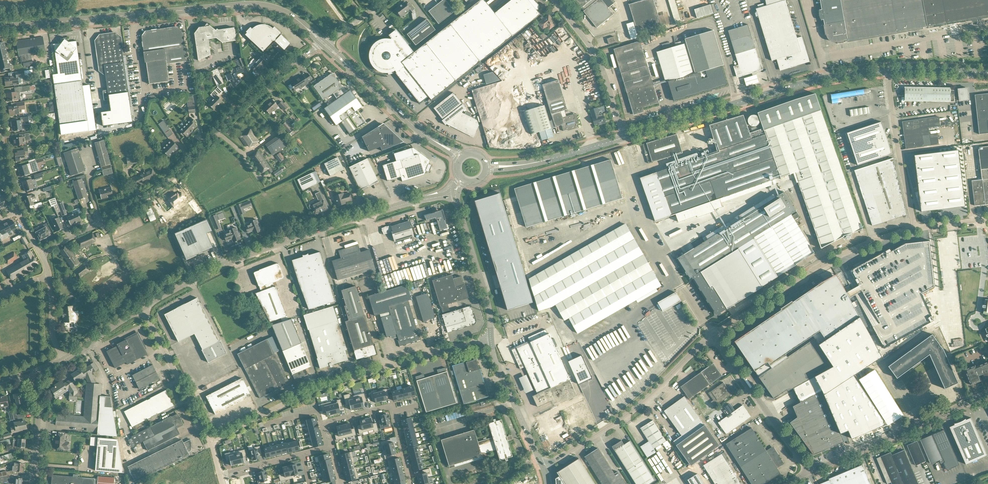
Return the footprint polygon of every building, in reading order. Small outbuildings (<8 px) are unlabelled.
[(414,52),(395,30),(388,35),(391,39),(391,41),(389,41),(388,41),(387,41),(385,41),(384,41),(383,41),(382,41),(380,42),(379,42),(378,43),(377,44),(376,44),(375,45),(374,46),(373,47),(373,48),(372,50),(372,51),(371,52),(371,53),(371,55),(371,56),(371,57),(371,59),(371,60),(372,61),(372,62),(373,63),(373,65),(374,66),(375,67),(376,67),(377,68),(378,69),(379,70),(381,70),(382,70),(383,71),(384,71),(386,71),(387,71),(389,71),(390,71),(391,70),(392,70),(394,69),(396,72),(395,73),(419,104),(428,96),(431,100),(539,15),(536,11),(541,8),(535,0),(511,0),(494,13),(484,0),(480,0),(414,52)] [(433,18),(434,18),(438,24),(454,11),(445,0),(442,0),(428,11),(433,18)] [(581,8),(582,8),(584,11),(598,0),(575,0),(581,8)] [(584,11),(597,28),(614,14),(609,8),(616,2),(614,0),(598,0),(584,11)] [(661,26),(654,0),(644,0),(629,4),(638,33),(661,26)] [(675,0),(669,0),(674,23),(680,22),(675,0)] [(767,6),(756,9),(772,61),(777,59),(780,69),(789,66),(790,68),(797,66),(797,64),(809,61),(809,62),(810,62),(802,36),(797,38),(786,0),(765,0),(767,6)] [(824,26),(824,27),(825,27),(826,33),(825,33),(825,35),(828,35),(828,36),(828,37),(829,38),(829,39),(830,39),(830,40),(831,40),(832,40),(832,41),(833,41),(834,41),(835,42),(836,42),(837,41),(837,44),(839,43),(839,42),(843,42),(844,43),(846,42),(845,41),(847,41),(849,41),(862,38),(862,39),(863,39),(856,0),(841,0),(841,1),(843,11),(844,21),(824,24),(825,25),(824,25),(824,26)] [(863,39),(864,38),(877,36),(878,36),(892,33),(892,34),(892,33),(889,13),(879,15),(876,0),(856,0),(863,39)] [(922,0),(876,0),(879,15),(889,13),(892,33),(893,33),(907,31),(908,31),(908,30),(921,28),(922,28),(923,28),(927,27),(922,0)] [(928,27),(967,20),(963,0),(923,0),(928,27)] [(967,20),(987,16),(987,0),(963,0),(967,20)] [(819,12),(820,15),(843,11),(841,1),(821,5),(822,10),(820,10),(819,11),(819,12)] [(405,13),(410,9),(405,2),(395,10),(401,17),(405,14),(405,13)] [(713,14),(710,4),(694,10),(697,19),(713,14)] [(843,11),(820,15),(820,19),(821,21),(822,20),(824,20),(824,24),(844,21),(843,11)] [(549,15),(545,18),(538,23),(543,29),(548,26),(550,29),(556,24),(553,21),(553,20),(552,19),(551,19),(550,18),(551,18),(551,17),(549,15)] [(407,34),(415,45),(435,30),(427,19),(407,34)] [(194,33),(195,37),(198,60),(211,55),(208,39),(216,38),(222,43),(236,41),(234,28),(219,30),(218,30),(217,29),(216,30),(209,25),(211,24),(210,24),(209,25),(207,23),(205,26),(199,27),(194,33)] [(632,23),(626,25),(630,39),(636,37),(632,23)] [(253,28),(252,29),(250,27),(246,32),(247,33),(245,35),(263,52),(275,39),(276,39),(272,44),(282,53),(290,43),(281,34),(278,38),(277,37),(280,34),(278,32),(279,31),(274,27),(273,28),(272,28),(271,27),(270,27),(270,26),(269,26),(268,25),(266,25),(265,25),(263,24),(262,24),(261,24),(260,25),(259,25),(258,25),(257,25),(256,26),(255,27),(254,27),(253,28)] [(734,66),(737,77),(762,69),(748,24),(728,31),(739,65),(734,66)] [(143,52),(144,57),(145,63),(146,63),(149,84),(169,81),(167,64),(187,61),(186,61),(182,31),(177,27),(146,32),(143,36),(145,52),(143,52)] [(657,52),(665,77),(666,82),(669,81),(673,98),(674,100),(676,101),(678,100),(681,99),(681,100),(684,98),(687,97),(687,98),(690,97),(690,96),(693,95),(693,96),(697,95),(697,94),(699,94),(703,93),(706,92),(709,91),(712,90),(715,89),(718,88),(722,87),(721,87),(724,86),(724,87),(725,86),(726,85),(727,84),(727,82),(722,66),(724,65),(723,60),(714,30),(685,38),(687,43),(657,52)] [(96,41),(96,46),(100,71),(106,75),(108,90),(103,90),(104,101),(109,100),(109,95),(128,92),(121,37),(115,33),(100,35),(96,41)] [(43,37),(16,41),(19,57),(22,56),(24,67),(31,66),(30,64),(33,64),(31,55),(46,52),(43,37)] [(54,44),(54,46),(58,74),(53,74),(60,125),(76,122),(65,39),(61,43),(53,44),(53,45),(54,44)] [(69,42),(65,39),(76,122),(88,121),(77,47),(76,41),(77,41),(69,42)] [(641,41),(619,48),(614,49),(633,113),(636,114),(644,112),(643,108),(659,103),(641,41)] [(0,57),(0,67),(1,70),(8,68),(8,71),(13,70),(11,65),(10,66),(7,55),(0,57)] [(250,62),(247,65),(249,70),(252,68),(255,71),(258,69),(259,69),(260,67),(261,68),(263,66),(262,65),(263,64),(265,65),(269,61),(269,60),(269,61),(265,57),(263,55),(259,59),(259,60),(257,62),(253,58),(250,62)] [(231,84),(234,87),(235,87),(242,80),(240,78),(241,77),(242,77),(243,77),(243,76),(243,75),(242,74),(241,73),(244,72),(242,67),(241,66),(246,64),(243,57),(238,59),(236,60),(238,66),(235,67),(236,72),(234,73),(233,75),(232,75),(231,73),(225,75),(228,81),(229,80),(231,83),(230,83),(231,84)] [(209,104),(210,106),(214,110),(223,101),(218,96),(223,92),(219,88),(222,85),(224,83),(223,80),(222,77),(217,69),(211,72),(218,87),(215,90),(215,91),(211,94),(215,98),(209,104)] [(5,78),(6,86),(19,84),(23,83),(22,77),(25,77),(24,75),(24,71),(15,72),(16,76),(5,78)] [(495,71),(483,74),(486,84),(497,81),(495,71)] [(757,72),(744,76),(745,78),(746,83),(747,84),(760,80),(759,79),(758,74),(757,72)] [(313,86),(323,100),(333,93),(337,90),(342,87),(332,73),(313,86)] [(299,79),(291,84),(295,91),(307,83),(307,82),(311,79),(308,74),(303,77),(302,75),(299,78),(299,79)] [(543,85),(554,122),(555,127),(562,125),(563,131),(576,127),(575,123),(577,122),(575,114),(570,116),(563,118),(561,111),(568,109),(559,80),(543,85)] [(877,84),(826,91),(826,92),(825,92),(824,92),(824,93),(823,94),(823,95),(823,96),(823,97),(823,99),(828,98),(829,98),(873,92),(878,91),(882,91),(882,89),(882,88),(882,87),(881,87),(881,86),(880,86),(880,85),(879,85),(878,85),(878,84),(877,84)] [(15,92),(12,93),(7,93),(8,101),(21,99),(20,92),(31,91),(30,90),(35,90),(34,86),(30,86),(30,85),(14,87),(15,92)] [(968,86),(958,88),(959,99),(969,98),(968,86)] [(904,101),(950,102),(954,102),(955,90),(951,90),(951,88),(905,87),(904,101)] [(341,96),(337,90),(333,93),(337,99),(324,108),(336,125),(341,122),(349,134),(366,122),(357,110),(362,107),(350,90),(341,96)] [(453,92),(437,105),(433,108),(443,120),(442,120),(445,125),(447,123),(473,136),(478,125),(477,120),(461,112),(466,108),(463,104),(462,104),(453,92)] [(652,174),(641,178),(656,221),(672,216),(676,214),(679,222),(697,216),(697,217),(715,211),(714,210),(723,207),(720,199),(785,176),(794,173),(797,183),(799,182),(820,246),(821,248),(844,237),(844,236),(863,229),(816,94),(796,99),(758,113),(764,128),(749,133),(744,115),(710,125),(718,151),(652,174)] [(975,95),(979,134),(987,133),(987,94),(975,95)] [(264,108),(267,112),(269,113),(272,110),(272,111),(278,105),(272,99),(270,102),(264,108)] [(10,115),(15,114),(19,114),(19,110),(25,109),(24,101),(17,102),(17,106),(9,107),(10,115)] [(279,104),(285,110),(288,108),(282,101),(279,104)] [(321,105),(318,101),(311,106),(314,111),(321,105)] [(870,107),(850,109),(851,115),(870,113),(870,107)] [(590,110),(593,119),(595,124),(598,123),(598,125),(603,123),(603,122),(605,121),(603,114),(600,115),(598,108),(590,110)] [(758,117),(758,116),(757,116),(756,115),(755,115),(754,115),(753,115),(752,115),(751,116),(750,116),(750,117),(749,117),(749,118),(749,119),(748,119),(748,120),(748,121),(748,122),(749,123),(749,124),(750,124),(750,125),(751,125),(751,126),(752,126),(753,126),(754,126),(755,126),(756,126),(757,126),(757,125),(758,125),(758,124),(759,124),(759,123),(760,122),(760,121),(760,120),(760,119),(759,119),(759,118),(759,117),(758,117)] [(14,131),(19,130),(22,130),(22,125),(30,124),(28,116),(20,117),(21,120),(11,122),(12,128),(14,128),(14,131)] [(903,122),(904,135),(929,132),(929,127),(940,126),(939,117),(928,118),(903,122)] [(178,132),(179,133),(183,136),(184,134),(187,137),(197,126),(194,124),(196,122),(191,118),(187,123),(188,123),(182,129),(182,128),(178,132)] [(163,120),(158,124),(164,133),(170,129),(163,120)] [(289,133),(293,129),(286,121),(282,125),(289,133)] [(892,154),(882,122),(847,133),(858,165),(892,154)] [(401,140),(382,124),(363,136),(369,151),(380,147),(382,151),(400,144),(400,143),(400,141),(401,140)] [(551,128),(539,132),(542,141),(554,137),(551,128)] [(251,129),(239,137),(243,143),(255,135),(251,129)] [(287,135),(290,138),(297,132),(294,129),(287,135)] [(929,132),(904,135),(906,149),(931,145),(930,138),(938,137),(937,133),(930,134),(929,132)] [(14,146),(19,145),(26,144),(25,140),(30,140),(29,133),(25,134),(25,136),(13,138),(14,146)] [(683,153),(677,134),(643,144),(648,163),(683,153)] [(248,145),(250,147),(259,141),(255,135),(243,143),(246,146),(248,145)] [(161,150),(166,154),(169,157),(179,147),(171,139),(168,142),(169,145),(166,147),(164,147),(161,150)] [(101,167),(102,170),(112,168),(111,168),(110,164),(111,164),(104,140),(94,143),(101,167)] [(974,201),(975,206),(987,204),(987,146),(978,148),(981,170),(982,179),(972,181),(974,201)] [(16,162),(21,161),(21,158),(26,158),(25,155),(28,155),(27,147),(24,148),(24,150),(17,151),(17,153),(15,153),(16,162)] [(78,148),(72,150),(71,148),(66,150),(67,152),(64,153),(71,176),(86,171),(78,148)] [(259,150),(254,154),(269,174),(273,171),(270,167),(259,150)] [(959,150),(914,155),(918,187),(914,188),(920,208),(921,212),(966,206),(959,150)] [(279,153),(275,156),(279,163),(284,159),(279,153)] [(421,153),(382,165),(387,181),(401,177),(402,181),(424,175),(426,171),(429,172),(432,165),(429,164),(430,160),(421,153)] [(250,157),(253,161),(256,165),(262,173),(266,170),(269,174),(254,154),(250,157)] [(344,170),(338,157),(324,163),(330,176),(344,170)] [(367,158),(351,166),(349,167),(360,190),(378,181),(367,158)] [(893,158),(855,171),(873,226),(907,215),(893,158)] [(515,189),(527,227),(623,198),(611,159),(515,189)] [(33,168),(36,167),(34,163),(30,164),(29,163),(18,167),(20,173),(19,173),(21,177),(35,173),(33,168)] [(276,176),(283,171),(283,170),(285,169),(283,167),(281,168),(281,167),(273,172),(276,176)] [(133,178),(134,181),(136,185),(156,176),(153,169),(144,173),(144,172),(143,173),(133,178)] [(315,171),(313,172),(297,180),(302,190),(318,183),(321,182),(315,171)] [(24,187),(25,191),(33,189),(31,183),(33,183),(31,179),(23,181),(25,187),(24,187)] [(73,182),(77,195),(79,200),(88,197),(82,179),(73,182)] [(99,190),(100,194),(101,199),(109,197),(109,198),(113,196),(111,187),(99,190)] [(312,209),(313,210),(315,215),(328,209),(319,191),(315,194),(319,202),(314,205),(312,204),(310,205),(310,206),(310,208),(312,209)] [(172,196),(168,199),(171,203),(174,208),(179,205),(178,204),(183,200),(182,199),(185,197),(182,192),(179,194),(178,193),(173,196),(172,196)] [(334,196),(335,201),(337,206),(344,204),(343,203),(352,200),(349,193),(344,194),(343,193),(342,194),(342,192),(338,194),(338,195),(334,196)] [(785,192),(734,224),(681,257),(715,311),(720,313),(778,277),(778,276),(796,265),(796,264),(814,253),(794,220),(800,216),(785,192)] [(474,201),(493,264),(495,263),(496,268),(500,267),(510,264),(514,279),(499,284),(507,310),(533,302),(500,193),(474,201)] [(31,195),(24,197),(27,207),(30,206),(31,210),(36,208),(37,208),(39,207),(43,206),(42,202),(34,204),(32,199),(31,195)] [(193,199),(188,203),(194,210),(188,215),(191,219),(203,210),(193,199)] [(240,214),(245,212),(243,209),(251,206),(250,201),(241,204),(237,205),(240,214)] [(67,214),(63,202),(58,204),(61,211),(62,216),(67,214)] [(67,216),(69,221),(71,225),(81,220),(79,216),(81,215),(81,214),(79,209),(78,208),(73,210),(73,211),(72,211),(72,212),(72,214),(67,216)] [(151,208),(146,210),(150,221),(156,219),(151,208)] [(425,215),(426,220),(435,218),(435,219),(436,219),(440,230),(447,228),(445,220),(444,215),(442,215),(441,212),(439,212),(439,211),(434,212),(425,215)] [(221,227),(218,220),(225,217),(223,212),(216,215),(211,217),(216,229),(221,227)] [(59,217),(52,220),(57,231),(64,228),(59,217)] [(207,219),(174,233),(184,256),(186,260),(203,252),(213,248),(212,245),(207,233),(212,231),(207,219)] [(250,224),(245,226),(248,233),(253,231),(254,234),(261,231),(259,226),(260,226),(259,222),(258,223),(257,219),(249,222),(250,224)] [(0,232),(0,237),(1,240),(9,236),(7,233),(16,228),(12,220),(0,226),(0,229),(1,231),(0,232)] [(382,228),(383,235),(391,232),(394,242),(413,236),(409,221),(391,226),(391,225),(382,228)] [(48,230),(50,229),(46,223),(40,227),(41,230),(36,232),(40,240),(44,238),(44,239),(47,237),(50,235),(48,230)] [(540,311),(555,305),(564,321),(569,318),(578,333),(661,286),(626,223),(529,279),(540,311)] [(229,232),(224,234),(226,241),(232,239),(233,242),(240,239),(239,235),(240,235),(239,231),(238,231),(236,227),(229,230),(229,232)] [(92,233),(76,240),(80,249),(96,241),(92,233)] [(890,248),(850,271),(857,284),(860,289),(879,323),(873,327),(884,348),(934,320),(922,294),(935,287),(930,240),(905,243),(891,251),(890,248)] [(338,280),(375,269),(369,249),(360,252),(358,244),(338,250),(340,258),(332,261),(338,280)] [(67,245),(59,251),(67,262),(67,261),(73,268),(80,263),(67,245)] [(14,266),(7,270),(12,279),(25,272),(25,271),(29,268),(30,269),(38,264),(33,255),(33,256),(30,250),(24,253),(28,259),(14,267),(14,266)] [(7,263),(8,264),(17,258),(17,257),(14,252),(4,258),(4,259),(6,263),(7,263)] [(292,260),(298,282),(309,309),(335,301),(320,252),(309,255),(308,254),(308,253),(307,254),(306,254),(306,255),(305,255),(304,255),(303,255),(302,255),(303,255),(303,257),(292,260)] [(261,291),(255,293),(254,294),(256,298),(257,298),(270,322),(281,318),(282,322),(288,320),(286,316),(275,286),(274,286),(272,282),(284,278),(278,263),(254,272),(261,291)] [(80,278),(89,271),(85,266),(76,273),(80,278)] [(451,274),(447,276),(432,280),(440,307),(440,306),(448,304),(462,300),(462,299),(468,297),(467,293),(467,292),(466,289),(465,289),(461,276),(453,279),(451,274)] [(846,291),(836,274),(823,282),(793,302),(792,301),(781,308),(782,309),(735,341),(755,371),(768,362),(770,365),(820,331),(826,340),(860,317),(849,296),(846,291)] [(406,284),(393,288),(410,343),(421,340),(419,334),(418,334),(408,300),(411,299),(406,284)] [(860,289),(857,284),(846,291),(849,296),(860,289)] [(341,307),(356,359),(364,357),(364,358),(376,354),(355,286),(341,290),(346,305),(341,307)] [(380,314),(383,326),(386,337),(391,336),(392,338),(397,337),(399,340),(398,340),(399,346),(410,343),(393,288),(369,295),(375,315),(380,314)] [(681,301),(679,298),(676,292),(658,302),(663,311),(681,301)] [(416,296),(422,316),(423,321),(435,318),(428,293),(416,296)] [(197,298),(186,303),(215,359),(227,353),(220,341),(219,341),(197,298)] [(177,308),(175,309),(189,336),(194,333),(203,350),(202,350),(208,362),(215,359),(186,303),(185,304),(177,308)] [(442,314),(446,327),(450,326),(452,331),(462,328),(460,322),(458,323),(454,311),(450,312),(448,304),(440,306),(443,314),(442,314)] [(308,330),(309,329),(318,358),(317,359),(320,368),(329,365),(330,366),(330,367),(331,367),(332,367),(332,366),(332,365),(332,364),(348,360),(345,350),(347,349),(338,320),(333,306),(303,315),(308,330)] [(470,306),(454,311),(458,323),(460,322),(462,328),(472,325),(471,324),(474,323),(474,324),(475,324),(476,322),(476,321),(475,321),(474,319),(475,319),(472,309),(471,310),(470,306)] [(65,312),(64,312),(64,317),(66,317),(66,319),(65,319),(65,322),(70,321),(71,328),(76,327),(75,321),(78,320),(77,316),(74,316),(73,307),(65,308),(65,312)] [(189,336),(175,309),(165,314),(178,342),(189,336)] [(825,396),(841,433),(848,430),(849,430),(852,438),(886,424),(854,375),(882,357),(860,316),(860,317),(826,340),(819,344),(833,366),(818,375),(820,377),(819,378),(825,390),(828,395),(825,396)] [(306,368),(311,366),(291,319),(272,326),(292,374),(295,380),(309,375),(306,368)] [(517,348),(512,350),(521,369),(525,367),(538,394),(533,396),(538,407),(552,400),(554,404),(577,394),(549,333),(552,332),(550,327),(529,337),(530,341),(517,347),(517,348)] [(106,351),(109,356),(115,368),(126,362),(127,364),(148,354),(137,334),(117,344),(117,345),(106,351)] [(932,334),(892,363),(888,366),(897,378),(930,354),(945,389),(959,383),(944,350),(932,334)] [(815,338),(759,377),(774,399),(787,389),(788,391),(793,388),(815,376),(818,375),(833,366),(819,344),(815,338)] [(267,339),(252,346),(237,354),(260,398),(290,383),(267,339)] [(973,359),(975,364),(964,369),(971,385),(982,380),(984,379),(984,380),(987,378),(987,353),(973,359)] [(582,355),(568,361),(579,384),(593,378),(582,355)] [(471,361),(466,362),(466,361),(452,365),(464,404),(488,396),(480,369),(479,369),(478,365),(478,364),(477,363),(472,361),(471,361)] [(651,372),(656,377),(666,366),(660,361),(651,372)] [(80,369),(72,374),(76,381),(85,375),(86,377),(86,376),(87,380),(93,377),(91,373),(98,369),(94,363),(89,366),(89,367),(82,372),(80,369)] [(681,387),(690,399),(710,384),(722,376),(713,363),(701,372),(681,387)] [(153,365),(148,367),(132,375),(139,389),(160,378),(153,365)] [(438,374),(431,376),(441,407),(456,403),(447,371),(446,371),(446,368),(445,368),(444,368),(439,369),(438,372),(438,374)] [(612,385),(621,396),(640,380),(637,376),(631,369),(612,385)] [(525,373),(518,376),(525,391),(531,388),(525,373)] [(441,407),(431,376),(425,378),(424,376),(422,375),(416,376),(416,377),(417,380),(416,380),(426,412),(441,407)] [(815,376),(793,388),(800,402),(793,406),(798,417),(790,422),(807,446),(809,444),(814,455),(844,442),(841,433),(825,396),(823,391),(815,376)] [(93,377),(87,380),(89,384),(87,383),(86,391),(86,400),(84,417),(99,418),(98,432),(98,435),(117,436),(114,419),(114,416),(111,397),(100,396),(101,384),(96,384),(93,377)] [(601,384),(610,402),(614,400),(610,394),(613,393),(611,390),(608,391),(603,381),(602,382),(600,377),(598,378),(601,384)] [(242,378),(208,395),(207,399),(215,414),(251,396),(242,378)] [(70,380),(64,384),(67,389),(69,389),(72,393),(70,393),(70,399),(77,400),(77,394),(77,390),(73,384),(70,380)] [(56,396),(61,394),(60,392),(66,389),(67,390),(67,389),(64,384),(62,381),(55,385),(55,386),(55,387),(52,389),(56,396)] [(711,391),(708,393),(713,400),(711,402),(714,407),(717,405),(732,394),(724,382),(711,391)] [(641,384),(611,404),(615,410),(645,390),(641,384)] [(386,389),(378,391),(378,392),(379,392),(381,401),(382,401),(382,402),(386,401),(386,400),(387,400),(386,398),(389,397),(386,389)] [(166,390),(161,392),(150,398),(151,399),(147,400),(124,411),(132,427),(151,417),(151,416),(155,414),(156,415),(174,405),(166,390)] [(13,394),(14,399),(15,398),(17,404),(21,403),(22,407),(25,406),(23,396),(22,397),(21,392),(13,394)] [(378,392),(371,394),(372,401),(375,401),(375,403),(381,401),(379,392),(378,392)] [(364,393),(354,396),(357,408),(364,406),(363,402),(366,401),(364,393)] [(583,393),(569,400),(556,405),(566,428),(593,416),(583,393)] [(350,394),(344,395),(346,405),(349,404),(351,410),(357,408),(354,396),(350,396),(350,394)] [(1,407),(5,406),(6,411),(9,410),(6,396),(2,397),(0,397),(0,404),(1,407)] [(720,445),(685,396),(676,402),(676,401),(672,404),(673,405),(664,411),(685,439),(677,445),(691,466),(720,445)] [(331,403),(334,414),(340,413),(339,407),(342,406),(340,399),(337,400),(337,402),(331,403)] [(331,402),(320,404),(322,411),(325,410),(327,416),(330,415),(330,416),(333,415),(333,414),(334,414),(331,403),(331,402)] [(743,405),(739,408),(718,423),(717,424),(719,426),(720,426),(726,434),(751,416),(743,405)] [(24,413),(17,415),(16,410),(13,411),(14,420),(17,419),(25,417),(24,413)] [(380,428),(390,426),(388,419),(389,419),(388,414),(387,414),(386,414),(386,413),(383,414),(383,415),(380,415),(381,420),(378,420),(380,428)] [(167,418),(131,436),(136,445),(143,441),(148,450),(176,436),(180,434),(177,428),(182,425),(183,425),(183,424),(178,414),(177,414),(171,416),(167,418)] [(98,432),(99,418),(84,417),(57,415),(56,425),(87,427),(87,431),(98,432)] [(365,419),(368,428),(368,431),(374,429),(374,432),(378,431),(376,423),(372,424),(371,418),(368,418),(368,417),(365,418),(365,419)] [(955,425),(950,427),(966,464),(987,455),(971,417),(966,420),(966,419),(964,420),(963,420),(961,421),(960,422),(958,422),(957,423),(956,423),(954,424),(955,424),(955,425)] [(361,425),(357,426),(359,434),(363,433),(363,432),(368,431),(368,428),(365,419),(359,421),(361,425)] [(474,430),(469,431),(441,440),(450,468),(455,466),(454,464),(482,456),(482,454),(496,449),(500,460),(505,459),(505,461),(508,460),(507,458),(512,456),(507,440),(510,439),(509,436),(507,437),(501,419),(496,421),(495,419),(493,419),(494,422),(488,423),(493,437),(487,439),(486,437),(483,438),(484,440),(478,442),(474,430)] [(12,432),(15,432),(20,431),(20,430),(27,428),(25,420),(23,421),(22,421),(15,423),(15,427),(11,427),(12,432)] [(641,428),(643,432),(649,441),(641,446),(648,457),(656,452),(654,448),(658,445),(666,441),(653,420),(641,428)] [(350,423),(343,425),(345,434),(352,433),(352,436),(356,435),(354,428),(351,429),(350,423)] [(338,432),(335,433),(336,440),(340,439),(339,436),(345,434),(343,425),(336,426),(338,432)] [(752,483),(764,483),(781,473),(777,468),(782,465),(783,464),(783,463),(783,462),(783,461),(782,461),(781,460),(778,455),(778,454),(774,448),(773,447),(772,447),(771,448),(767,451),(752,428),(726,444),(752,483)] [(944,429),(932,434),(932,435),(933,434),(948,470),(959,465),(944,429)] [(56,441),(55,448),(68,449),(69,441),(64,441),(65,435),(55,434),(55,440),(56,441)] [(920,440),(922,444),(931,463),(942,458),(932,435),(932,434),(920,440)] [(95,470),(124,473),(118,439),(91,437),(90,445),(97,446),(95,470)] [(13,446),(20,447),(25,447),(26,439),(18,438),(18,439),(13,438),(13,446)] [(182,440),(177,442),(128,466),(135,482),(189,455),(187,451),(188,450),(190,451),(191,451),(191,450),(191,449),(191,439),(183,443),(182,440)] [(661,449),(671,442),(669,439),(666,441),(658,445),(661,449)] [(297,440),(292,442),(294,451),(300,450),(297,440)] [(391,440),(381,442),(383,451),(395,448),(394,447),(395,447),(394,443),(393,443),(393,442),(391,442),(391,440)] [(615,450),(618,455),(628,470),(636,483),(649,483),(655,480),(630,441),(624,444),(622,440),(612,446),(615,450)] [(907,446),(908,447),(915,465),(925,461),(917,441),(908,445),(908,446),(907,446)] [(418,445),(408,447),(410,453),(419,451),(418,445)] [(260,446),(253,448),(254,449),(250,450),(252,455),(251,455),(252,459),(253,459),(253,460),(254,461),(257,460),(257,459),(259,458),(260,457),(259,455),(262,454),(260,446)] [(269,447),(264,448),(266,458),(272,456),(269,447)] [(395,448),(383,451),(385,459),(395,456),(394,454),(396,453),(395,448)] [(587,461),(602,483),(626,483),(619,474),(616,476),(598,448),(585,457),(587,461)] [(235,452),(238,464),(238,465),(242,464),(241,463),(244,462),(243,457),(246,456),(245,449),(235,452)] [(905,450),(892,455),(890,453),(877,458),(888,483),(891,482),(892,483),(919,483),(905,450)] [(235,451),(225,454),(226,460),(230,459),(231,465),(238,464),(235,452),(235,451)] [(725,452),(722,454),(727,462),(730,461),(725,452)] [(328,453),(317,456),(319,462),(319,461),(329,459),(329,458),(329,456),(328,456),(328,453)] [(727,462),(722,454),(704,465),(715,483),(741,483),(727,462)] [(399,457),(388,460),(389,466),(391,465),(401,463),(399,457)] [(579,458),(558,472),(560,477),(565,483),(595,483),(579,458)] [(422,462),(413,464),(414,470),(423,468),(422,462)] [(7,472),(8,475),(10,474),(13,474),(13,471),(23,472),(24,463),(17,463),(15,463),(14,466),(13,466),(12,470),(7,472)] [(391,465),(389,466),(390,472),(392,471),(393,471),(402,469),(401,463),(391,465)] [(292,475),(298,474),(296,464),(289,465),(289,466),(292,475)] [(829,479),(830,482),(830,483),(831,483),(871,483),(863,464),(829,479)] [(280,481),(292,478),(292,475),(289,466),(282,467),(284,473),(279,475),(280,481)] [(423,473),(417,475),(419,480),(428,478),(427,473),(430,472),(429,468),(422,470),(423,473)] [(332,469),(322,472),(323,477),(325,477),(324,477),(334,474),(332,469)] [(392,471),(393,477),(394,477),(403,474),(402,469),(393,471),(392,471)] [(256,476),(258,483),(261,483),(265,483),(264,481),(267,480),(266,476),(267,476),(266,471),(265,471),(264,471),(264,470),(261,471),(261,472),(258,472),(259,476),(256,476)] [(687,479),(690,483),(704,483),(696,473),(687,479)] [(0,476),(0,483),(7,483),(7,478),(10,478),(10,474),(8,475),(1,477),(0,476)] [(114,477),(98,476),(98,479),(82,477),(78,477),(78,474),(73,474),(73,476),(52,475),(51,483),(114,483),(114,477)] [(394,477),(393,477),(394,482),(396,482),(404,480),(405,480),(403,474),(394,477)]
